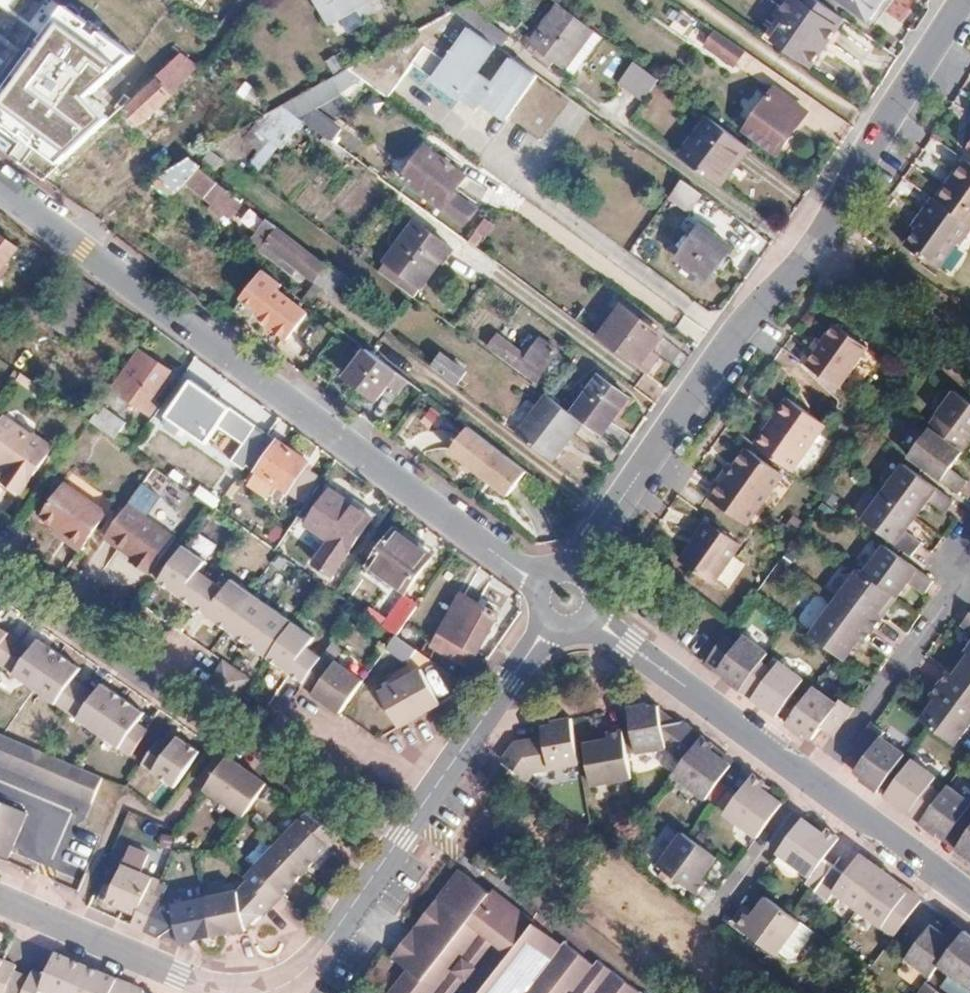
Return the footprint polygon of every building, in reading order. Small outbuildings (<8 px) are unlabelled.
[(359,0),(321,0),(329,14),(341,8),(345,15),(362,6),(359,0)] [(799,0),(790,0),(777,17),(788,25),(776,43),(810,68),(838,26),(799,0)] [(838,26),(844,20),(816,0),(799,0),(838,26)] [(869,21),(884,0),(840,0),(869,21)] [(451,11),(467,24),(501,48),(509,37),(463,4),(451,11)] [(594,30),(559,4),(530,43),(539,50),(534,55),(550,67),(555,62),(565,69),(594,30)] [(65,5),(0,93),(0,120),(61,163),(111,121),(93,95),(131,54),(65,5)] [(433,43),(467,24),(451,11),(446,13),(416,30),(433,43)] [(433,43),(416,30),(413,32),(381,49),(403,66),(406,64),(403,59),(433,43)] [(745,52),(716,31),(709,42),(738,62),(745,52)] [(361,61),(382,78),(403,66),(381,49),(373,54),(361,61)] [(642,101),(660,79),(635,60),(617,82),(642,101)] [(361,61),(348,68),(375,88),(382,78),(361,61)] [(177,64),(160,79),(171,91),(188,76),(177,64)] [(175,95),(171,91),(160,79),(128,109),(142,125),(175,95)] [(343,96),(324,81),(311,89),(282,105),(305,122),(331,141),(342,127),(318,110),(343,96)] [(775,89),(746,130),(778,152),(800,122),(798,121),(805,110),(775,89)] [(260,121),(275,135),(285,144),(305,122),(282,105),(266,114),(260,121)] [(727,168),(745,144),(708,116),(680,154),(721,185),(732,171),(727,168)] [(275,135),(260,121),(239,133),(259,152),(275,135)] [(727,168),(732,171),(749,147),(745,144),(727,168)] [(427,147),(404,178),(466,224),(478,208),(456,191),(467,176),(427,147)] [(209,151),(204,159),(219,169),(224,160),(209,151)] [(236,198),(190,158),(172,169),(151,183),(171,199),(187,183),(213,205),(210,208),(221,218),(224,216),(229,221),(242,206),(235,200),(236,198)] [(962,159),(945,184),(949,187),(967,163),(962,159)] [(650,171),(663,181),(670,171),(657,161),(650,171)] [(945,184),(933,199),(969,225),(969,226),(969,165),(967,163),(949,187),(945,184)] [(663,181),(650,171),(647,175),(661,185),(663,181)] [(668,197),(690,212),(704,193),(682,178),(668,197)] [(921,220),(915,228),(903,245),(933,266),(951,241),(955,244),(969,225),(933,199),(930,198),(917,216),(921,220)] [(921,220),(917,216),(911,225),(915,228),(921,220)] [(495,226),(486,219),(469,242),(476,247),(485,235),(487,237),(495,226)] [(389,262),(421,286),(423,288),(453,247),(416,220),(386,260),(389,262)] [(363,288),(331,264),(328,267),(268,221),(251,243),(294,276),(300,268),(349,307),(363,288)] [(733,248),(702,225),(678,259),(709,281),(733,248)] [(0,233),(0,272),(19,247),(1,233),(0,233)] [(421,286),(389,262),(381,272),(413,296),(421,286)] [(288,338),(312,307),(283,285),(276,292),(271,288),(263,298),(268,302),(258,315),(288,338)] [(622,306),(598,338),(647,374),(660,357),(653,351),(664,337),(622,306)] [(836,322),(822,341),(815,351),(810,347),(799,361),(836,388),(867,345),(836,322)] [(526,356),(498,335),(490,346),(537,381),(560,351),(541,337),(526,356)] [(817,337),(810,347),(815,351),(822,341),(817,337)] [(135,346),(133,350),(144,358),(146,354),(135,346)] [(399,393),(409,381),(368,349),(347,376),(378,400),(389,385),(399,393)] [(133,350),(108,386),(146,412),(173,373),(146,354),(144,358),(133,350)] [(443,353),(434,365),(458,384),(468,371),(443,353)] [(600,375),(572,414),(582,421),(601,435),(629,397),(600,375)] [(250,461),(269,434),(193,381),(168,416),(207,444),(219,427),(242,443),(237,451),(250,461)] [(927,428),(929,430),(962,454),(969,443),(969,403),(954,392),(927,428)] [(553,459),(582,421),(572,414),(546,395),(518,434),(553,459)] [(765,427),(753,444),(792,473),(826,426),(787,398),(774,415),(780,419),(771,431),(765,427)] [(104,406),(92,422),(116,439),(127,423),(104,406)] [(4,416),(0,421),(0,462),(2,459),(11,466),(2,479),(21,492),(53,447),(34,433),(32,436),(4,416)] [(529,473),(470,427),(451,451),(511,497),(529,473)] [(909,457),(921,467),(957,494),(965,483),(950,471),(962,454),(929,430),(909,457)] [(259,470),(279,485),(301,500),(319,475),(308,466),(311,462),(279,440),(279,441),(269,434),(250,461),(260,468),(259,470)] [(749,449),(737,466),(730,476),(726,473),(707,498),(748,527),(784,476),(749,449)] [(733,464),(726,473),(730,476),(737,466),(733,464)] [(903,465),(882,492),(918,518),(929,503),(943,513),(952,501),(903,465)] [(279,485),(259,470),(250,483),(270,498),(279,485)] [(65,535),(63,538),(80,550),(105,514),(63,484),(55,496),(40,517),(56,528),(65,535)] [(349,507),(352,503),(332,489),(307,524),(332,541),(316,564),(333,576),(371,523),(349,507)] [(826,490),(819,499),(827,504),(832,495),(826,490)] [(918,518),(882,492),(862,520),(902,550),(910,557),(919,545),(906,535),(918,518)] [(36,514),(40,517),(55,496),(50,493),(36,514)] [(374,518),(352,503),(349,507),(371,523),(374,518)] [(176,540),(127,505),(107,534),(138,555),(135,558),(132,562),(149,574),(152,570),(154,571),(176,540)] [(706,520),(678,558),(711,581),(738,544),(706,520)] [(65,535),(56,528),(54,532),(63,538),(65,535)] [(396,529),(370,566),(406,591),(432,554),(396,529)] [(107,534),(105,537),(135,558),(138,555),(107,534)] [(881,544),(860,572),(891,594),(896,598),(908,583),(922,594),(932,582),(917,571),(897,556),(881,544)] [(184,546),(160,580),(194,604),(305,682),(322,658),(309,649),(317,639),(232,580),(225,590),(198,571),(205,560),(184,546)] [(855,568),(830,600),(871,630),(881,618),(876,614),(891,594),(860,572),(855,568)] [(462,593),(433,648),(469,667),(499,613),(462,593)] [(371,608),(367,614),(396,635),(398,636),(419,605),(406,595),(388,620),(371,608)] [(871,630),(830,600),(806,633),(841,659),(857,638),(862,642),(871,630)] [(965,609),(955,621),(969,632),(969,613),(965,609)] [(889,656),(906,633),(886,618),(869,641),(889,656)] [(130,756),(147,731),(136,723),(143,713),(101,683),(94,694),(72,679),(79,669),(37,639),(30,649),(0,628),(0,665),(130,756)] [(963,652),(969,657),(969,633),(958,649),(963,652)] [(724,671),(720,676),(739,690),(760,661),(765,653),(741,635),(735,643),(723,634),(702,663),(714,671),(718,666),(724,671)] [(387,649),(406,659),(413,645),(394,635),(387,649)] [(934,680),(969,707),(969,657),(963,652),(950,670),(945,666),(934,680)] [(302,686),(341,713),(364,681),(325,653),(322,658),(305,682),(302,686)] [(739,690),(750,698),(754,694),(760,699),(757,704),(773,715),(800,679),(776,661),(770,669),(760,661),(739,690)] [(206,686),(232,704),(240,692),(249,680),(223,662),(206,686)] [(382,694),(401,726),(441,703),(422,671),(382,694)] [(934,680),(925,693),(931,697),(915,718),(952,745),(969,721),(969,707),(934,680)] [(833,704),(810,686),(783,723),(801,736),(804,731),(811,737),(817,727),(829,736),(851,708),(837,698),(833,704)] [(621,730),(625,753),(665,746),(682,759),(699,736),(677,719),(661,722),(657,705),(647,707),(646,704),(617,709),(621,730)] [(542,737),(512,742),(500,759),(526,780),(531,772),(578,763),(569,718),(549,721),(550,724),(540,726),(542,737)] [(883,732),(870,723),(849,751),(860,760),(853,769),(860,775),(858,778),(874,791),(902,755),(880,738),(883,732)] [(591,783),(629,776),(625,753),(621,730),(606,732),(607,737),(582,741),(591,783)] [(0,734),(0,764),(90,802),(101,777),(38,750),(0,735),(0,734)] [(699,736),(682,759),(672,772),(703,796),(727,763),(708,749),(711,745),(699,736)] [(157,738),(140,763),(174,787),(199,752),(176,737),(169,747),(157,738)] [(228,756),(205,788),(244,816),(266,783),(228,756)] [(881,795),(896,807),(899,803),(907,809),(904,813),(917,822),(937,795),(923,784),(929,776),(907,759),(881,795)] [(763,783),(750,774),(723,810),(756,835),(781,803),(760,787),(763,783)] [(960,841),(969,827),(969,805),(944,785),(937,795),(917,822),(934,834),(936,830),(942,835),(946,830),(960,841)] [(7,861),(28,813),(0,801),(0,858),(7,861)] [(306,871),(330,846),(325,841),(334,831),(307,812),(277,843),(306,871)] [(820,832),(805,820),(800,817),(776,850),(807,873),(834,836),(823,827),(820,832)] [(960,841),(954,849),(969,861),(969,827),(960,841)] [(325,841),(330,846),(340,835),(334,831),(325,841)] [(715,858),(683,834),(659,865),(697,894),(707,882),(701,877),(715,858)] [(306,871),(277,843),(247,874),(244,878),(248,881),(268,900),(278,890),(283,895),(306,871)] [(830,891),(855,909),(883,871),(866,860),(863,864),(855,858),(843,873),(832,865),(812,890),(824,899),(830,891)] [(160,899),(155,897),(148,894),(155,878),(123,865),(107,901),(137,914),(132,926),(146,932),(160,899)] [(587,953),(583,959),(557,936),(554,941),(525,917),(518,925),(504,913),(507,911),(451,865),(449,867),(431,890),(420,903),(425,908),(417,918),(412,914),(402,926),(409,931),(409,941),(411,948),(415,957),(411,964),(402,957),(375,990),(379,992),(463,992),(464,991),(467,992),(637,992),(587,953)] [(883,871),(855,909),(891,936),(912,907),(901,900),(905,894),(896,887),(898,883),(883,871)] [(268,900),(248,881),(241,889),(205,896),(214,935),(246,929),(242,912),(260,915),(263,915),(273,905),(268,900)] [(273,905),(283,895),(278,890),(268,900),(273,905)] [(214,935),(205,896),(171,904),(160,899),(146,932),(158,937),(162,934),(177,925),(180,943),(214,935)] [(774,953),(797,922),(792,917),(764,897),(751,915),(745,911),(736,924),(774,953)] [(242,912),(246,929),(260,915),(242,912)] [(948,920),(939,933),(926,924),(901,958),(926,976),(935,964),(962,983),(969,972),(969,936),(948,920)] [(162,934),(180,943),(177,925),(162,934)] [(409,931),(402,926),(387,945),(402,957),(411,964),(415,957),(411,948),(409,941),(409,931)] [(50,992),(76,992),(86,966),(56,953),(46,976),(34,970),(24,992),(40,992),(41,989),(50,992)] [(0,959),(0,992),(6,992),(18,966),(0,959)] [(76,992),(127,992),(131,985),(86,966),(76,992)] [(962,983),(969,990),(969,972),(962,983)] [(914,992),(938,992),(922,981),(914,992)] [(127,992),(145,992),(144,990),(131,985),(127,992)]
